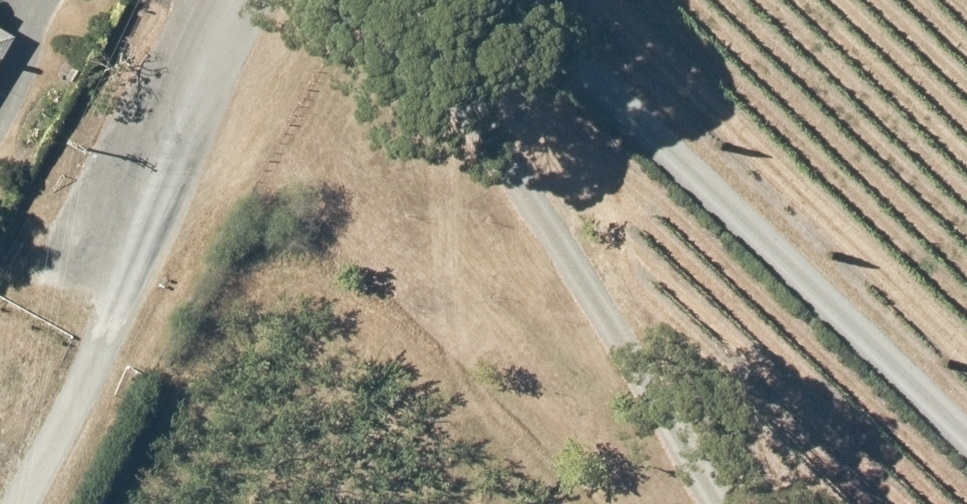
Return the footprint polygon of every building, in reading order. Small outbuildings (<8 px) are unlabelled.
[(26,33),(0,18),(0,78),(26,33)]
